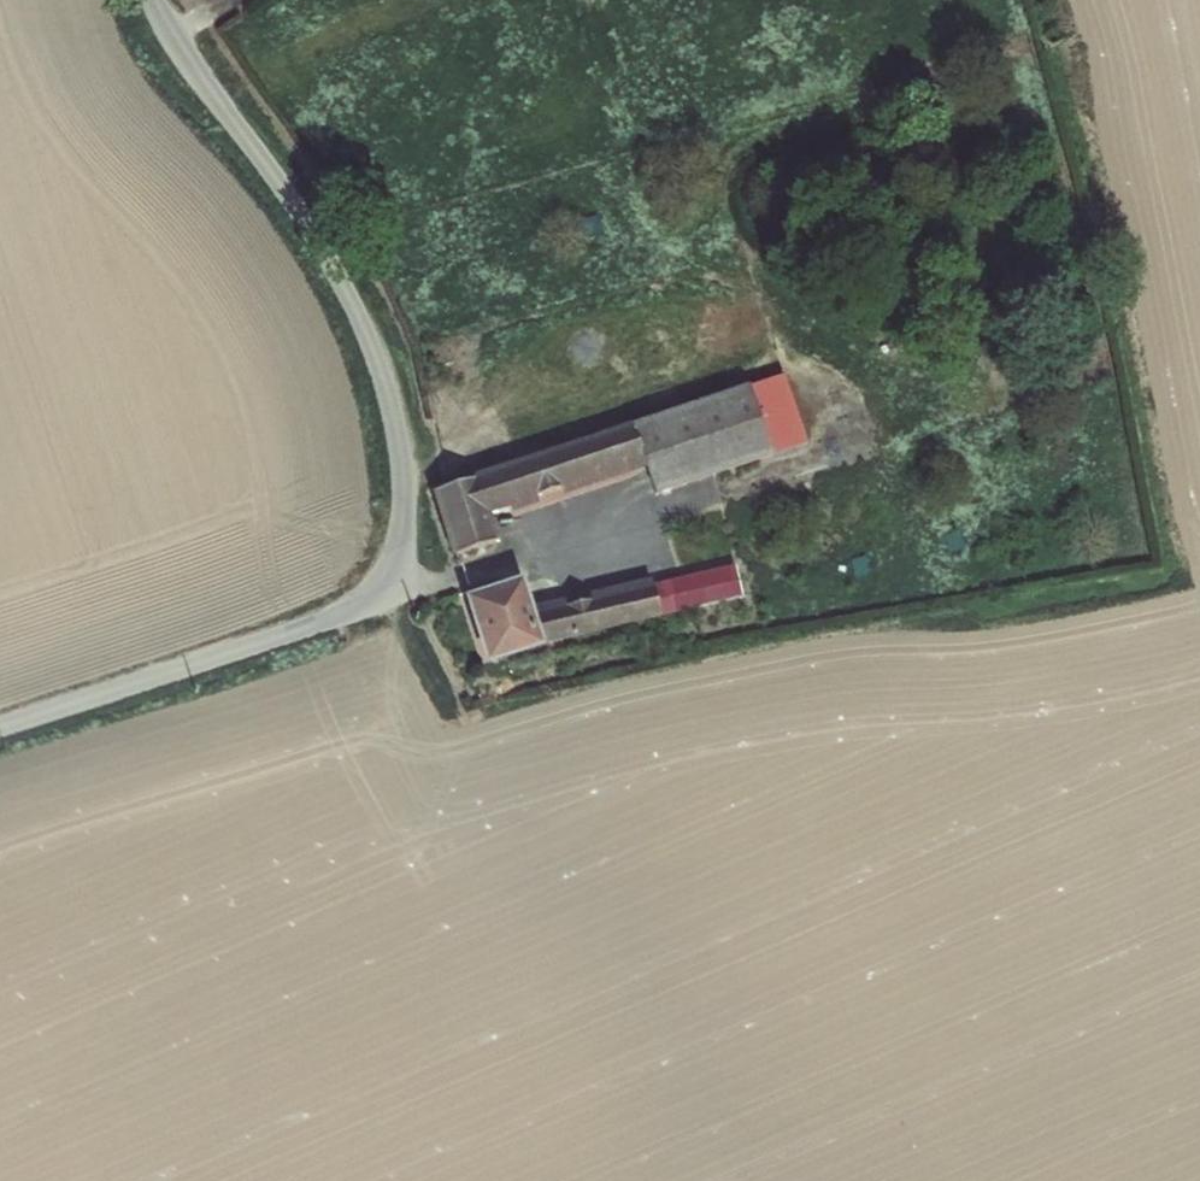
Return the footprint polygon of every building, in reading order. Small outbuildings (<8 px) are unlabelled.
[(783,376),(749,387),(772,456),(807,444),(783,376)] [(749,387),(435,492),(455,555),(496,543),(486,514),(645,460),(656,495),(772,456),(749,387)] [(470,601),(489,660),(538,645),(692,609),(683,579),(528,616),(519,586),(470,601)]
